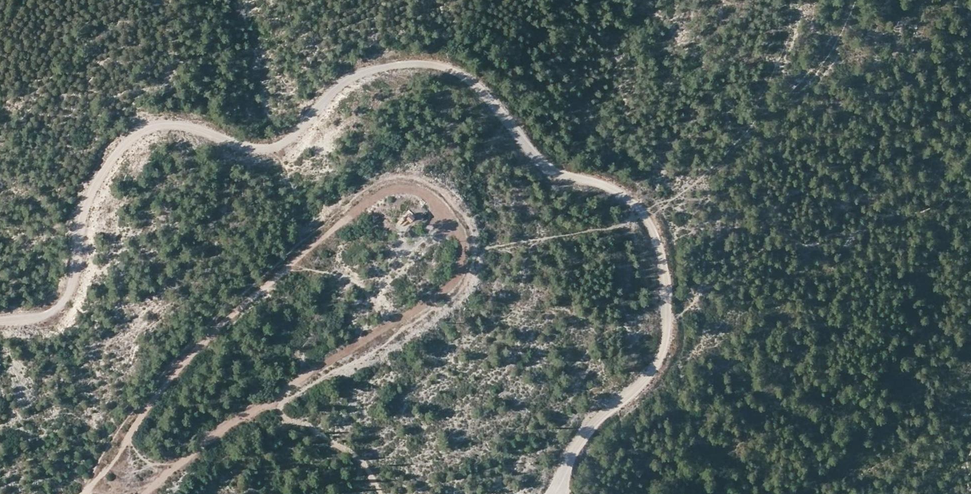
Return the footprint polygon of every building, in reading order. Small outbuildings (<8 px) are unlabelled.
[(414,219),(409,214),(406,217),(407,219),(401,225),(402,226),(408,221),(410,222),(414,219)]
